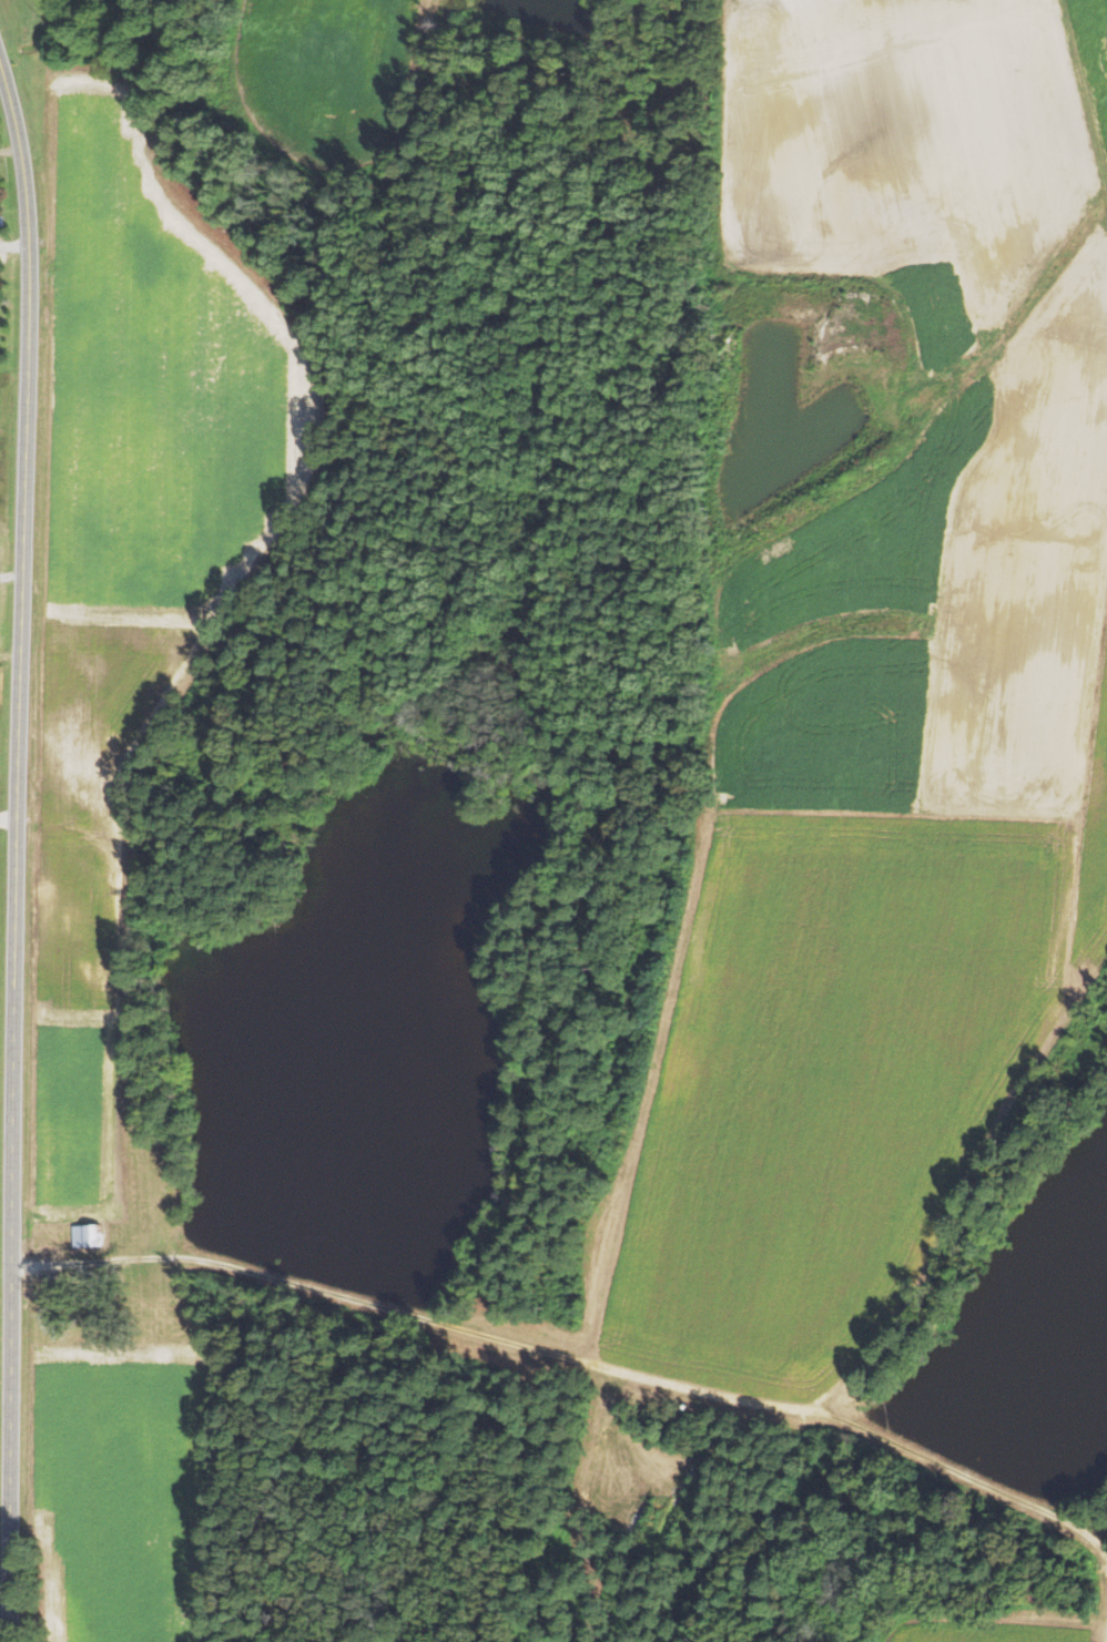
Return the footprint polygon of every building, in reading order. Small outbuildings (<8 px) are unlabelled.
[(103,1223),(104,1245),(75,1247),(73,1225),(103,1223)]
